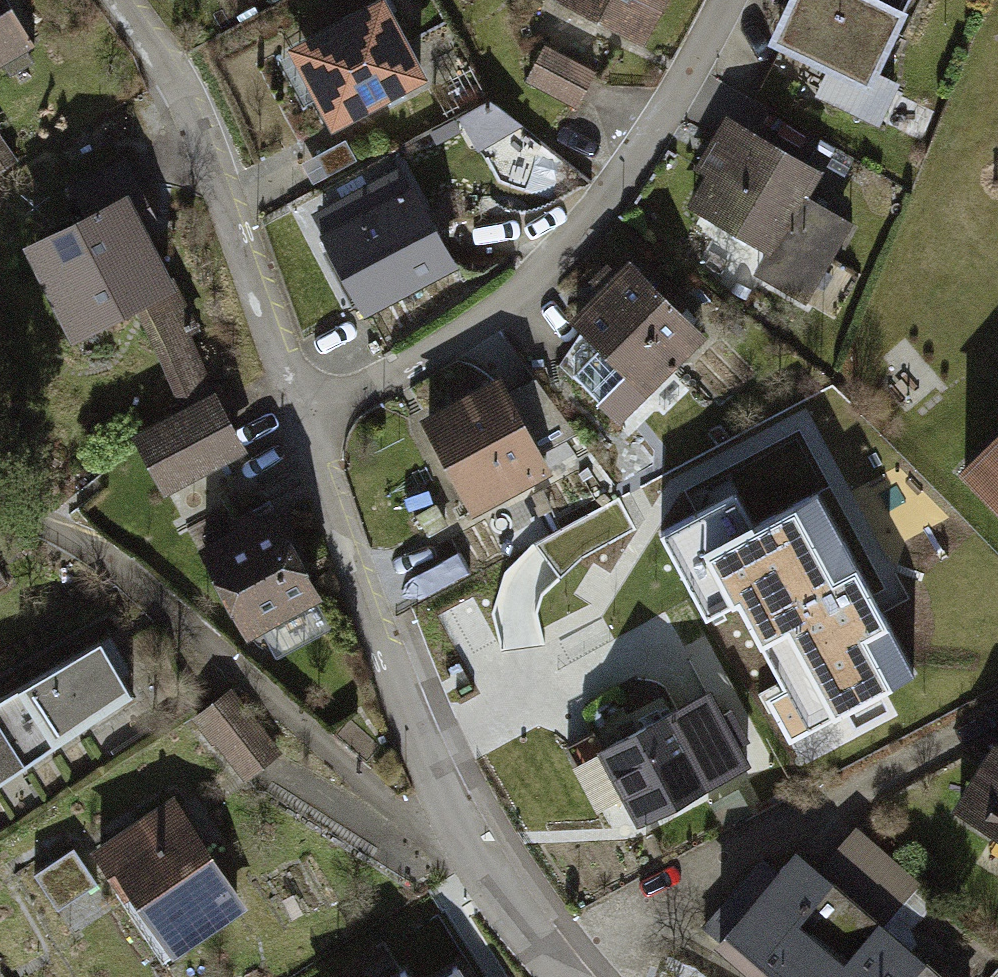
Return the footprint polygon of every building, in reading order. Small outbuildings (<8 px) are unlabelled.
[(5,0),(0,0),(0,52),(27,35),(5,0)] [(381,0),(351,0),(267,38),(308,129),(417,80),(381,0)] [(640,40),(660,0),(559,0),(640,40)] [(782,34),(870,73),(903,0),(798,0),(782,34)] [(531,77),(582,97),(596,63),(545,43),(531,77)] [(728,137),(685,222),(741,250),(723,285),(808,327),(857,231),(805,205),(817,182),(728,137)] [(448,264),(401,165),(311,208),(359,307),(448,264)] [(170,281),(124,192),(35,238),(82,327),(170,281)] [(706,347),(626,264),(565,323),(591,349),(561,378),(616,434),(706,347)] [(241,441),(204,379),(119,430),(156,491),(241,441)] [(500,387),(417,425),(462,520),(545,481),(500,387)] [(955,469),(997,514),(997,426),(955,469)] [(734,490),(654,532),(700,620),(733,603),(779,690),(764,697),(788,743),(847,712),(853,723),(884,708),(876,692),(910,674),(815,494),(753,526),(734,490)] [(319,591),(274,495),(187,535),(231,631),(319,591)] [(111,645),(0,713),(0,770),(10,787),(147,703),(111,645)] [(243,777),(283,750),(244,692),(204,719),(243,777)] [(711,692),(598,750),(637,824),(749,766),(711,692)] [(944,853),(997,882),(997,753),(997,752),(944,853)] [(247,914),(174,806),(101,855),(174,963),(247,914)] [(800,863),(714,963),(731,976),(932,976),(800,863)] [(457,969),(444,976),(463,976),(457,969)]
